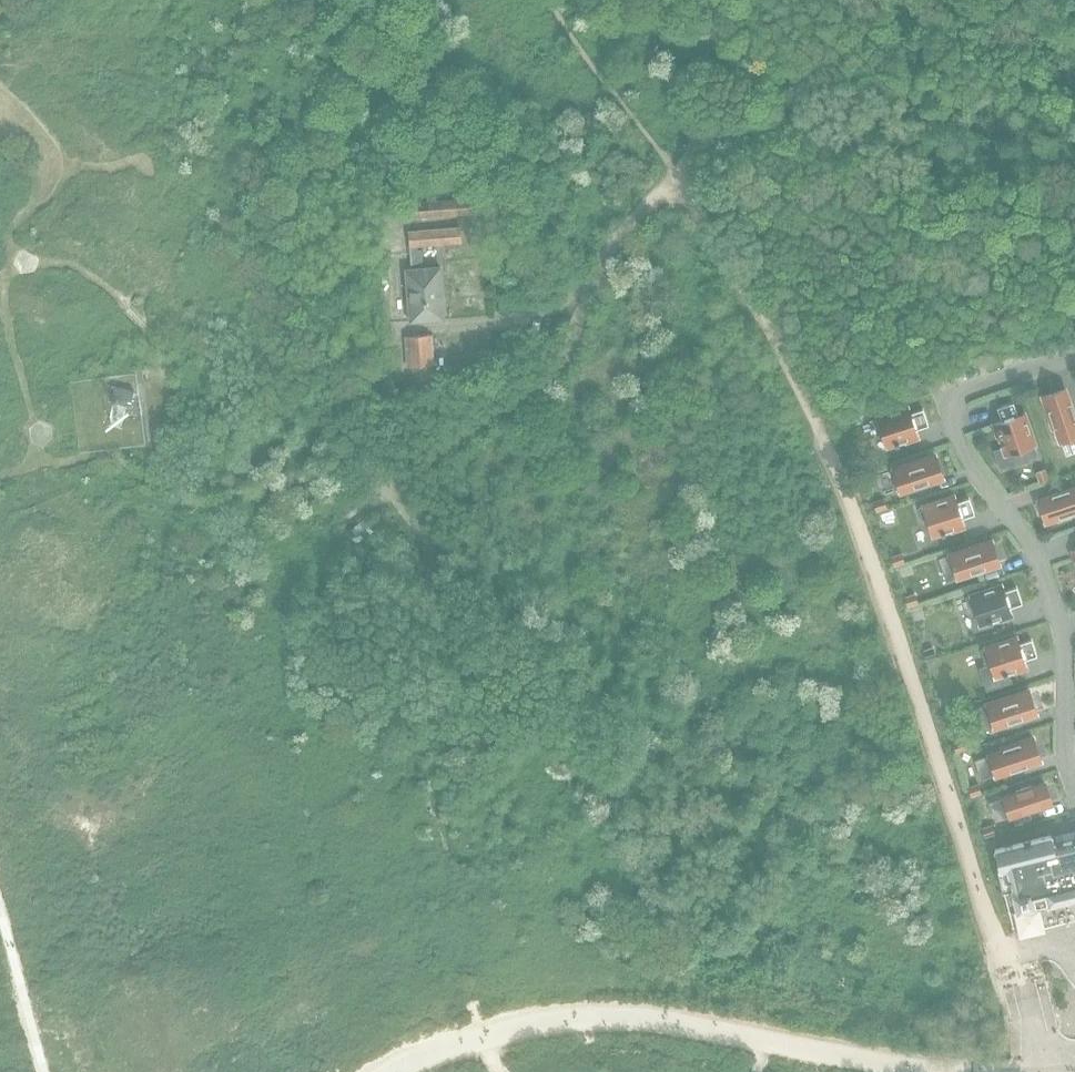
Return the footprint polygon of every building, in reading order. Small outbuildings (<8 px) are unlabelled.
[(411,214),(476,210),(475,192),(410,196),(411,214)] [(409,224),(410,241),(461,238),(460,221),(409,224)] [(410,320),(444,317),(440,265),(406,267),(410,320)] [(435,360),(433,329),(406,331),(408,362),(435,360)] [(134,387),(101,389),(104,425),(137,422),(134,387)] [(1064,388),(1041,396),(1051,427),(1056,426),(1060,440),(1066,438),(1067,441),(1074,438),(1074,420),(1064,388)] [(997,407),(1002,420),(994,423),(998,434),(999,434),(1002,440),(1000,441),(1001,445),(1003,444),(1006,453),(1018,448),(1020,454),(1036,448),(1024,413),(1018,415),(1013,402),(997,407)] [(905,438),(905,440),(917,436),(915,429),(928,424),(922,408),(909,412),(907,406),(871,418),(877,434),(882,432),(886,445),(894,442),(895,444),(899,442),(898,441),(905,438)] [(893,467),(900,490),(942,476),(935,454),(893,467)] [(1038,499),(1045,523),(1074,513),(1074,487),(1038,499)] [(961,518),(974,513),(969,497),(956,501),(954,495),(918,507),(923,523),(928,521),(932,534),(940,531),(941,533),(945,532),(944,530),(951,528),(952,529),(963,526),(961,518)] [(889,505),(886,497),(876,500),(879,509),(889,505)] [(949,553),(957,576),(999,562),(991,540),(949,553)] [(904,561),(901,552),(891,556),(894,564),(904,561)] [(999,616),(999,618),(1011,615),(1008,607),(1021,602),(1016,586),(1003,590),(1001,584),(965,596),(970,612),(976,610),(980,623),(988,620),(988,622),(993,621),(992,619),(999,616)] [(915,593),(904,597),(907,605),(917,602),(915,593)] [(1016,637),(980,648),(985,664),(991,663),(995,675),(1003,672),(1003,674),(1007,673),(1007,671),(1013,669),(1014,671),(1026,667),(1023,659),(1036,655),(1031,638),(1018,643),(1016,637)] [(935,655),(932,646),(922,650),(925,658),(935,655)] [(1029,689),(986,703),(994,725),(1036,711),(1029,689)] [(991,761),(988,761),(992,775),(1040,759),(1032,736),(1001,746),(1003,750),(989,755),(991,761)] [(953,742),(956,750),(966,747),(963,738),(953,742)] [(971,795),(981,791),(978,783),(968,786),(971,795)] [(1045,783),(1032,787),(1031,784),(1015,789),(1016,792),(1000,797),(1006,817),(1051,802),(1045,783)] [(992,824),(981,827),(984,836),(994,833),(992,824)] [(1053,843),(1050,834),(994,848),(999,866),(997,866),(997,868),(1005,866),(1016,910),(1047,902),(1048,903),(1074,896),(1074,837),(1053,843)]
